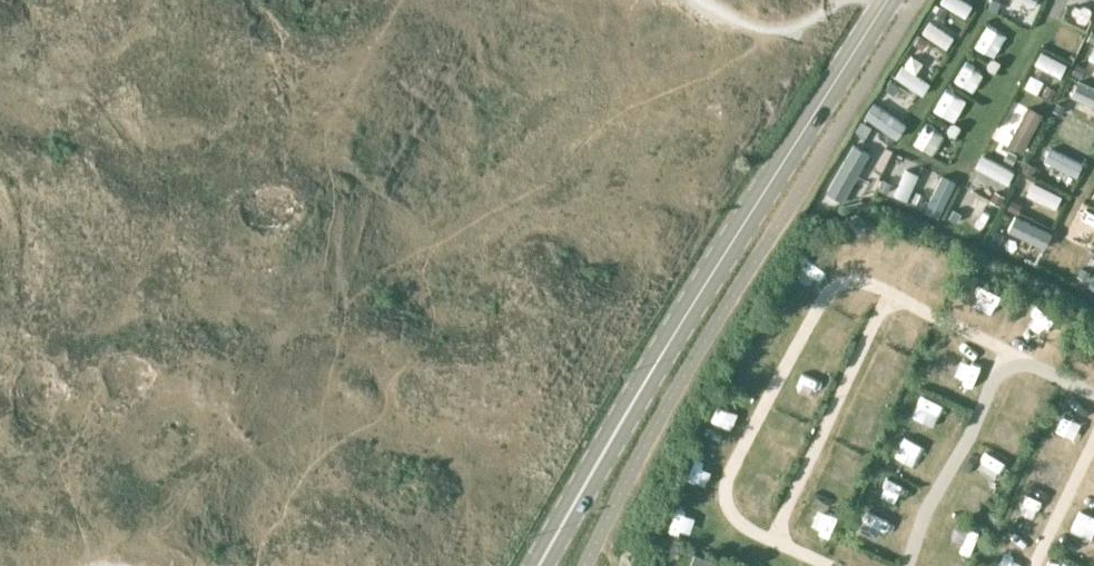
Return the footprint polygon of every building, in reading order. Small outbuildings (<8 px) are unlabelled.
[(1075,5),(1071,12),(1076,15),(1075,16),(1077,20),(1083,23),(1086,21),(1091,11),(1090,7),(1083,5),(1080,6),(1080,7),(1075,5)] [(994,58),(990,59),(987,65),(987,68),(994,72),(1000,62),(994,58)] [(954,123),(951,123),(947,130),(947,133),(954,137),(960,126),(954,123)] [(695,554),(691,565),(724,565),(695,554)]
